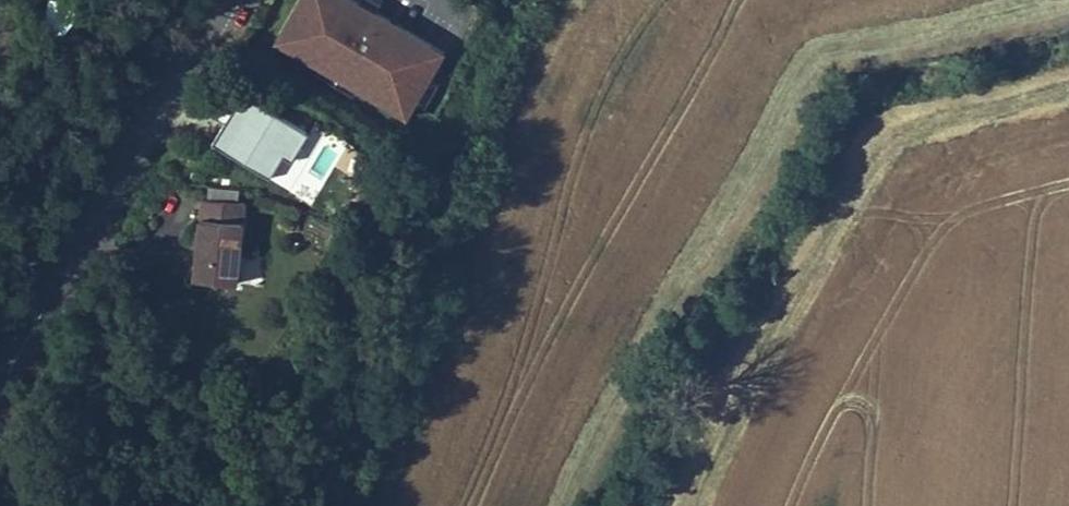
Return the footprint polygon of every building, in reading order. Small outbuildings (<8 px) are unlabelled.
[(285,41),(311,57),(305,67),(322,77),(360,99),(407,126),(416,111),(430,86),(438,74),(427,68),(435,55),(379,23),(362,12),(340,0),(309,0),(285,41)] [(362,12),(379,23),(384,14),(367,4),(362,12)] [(279,52),(305,67),(311,57),(285,41),(279,52)] [(427,68),(438,74),(445,61),(435,55),(427,68)] [(360,99),(322,77),(317,86),(355,108),(360,99)] [(430,86),(416,111),(427,118),(442,93),(430,86)] [(237,127),(223,149),(274,181),(288,159),(296,164),(314,135),(248,93),(237,111),(219,99),(211,111),(230,123),(237,127)] [(223,149),(237,127),(230,123),(216,144),(223,149)] [(206,198),(199,279),(241,282),(248,201),(206,198)]
